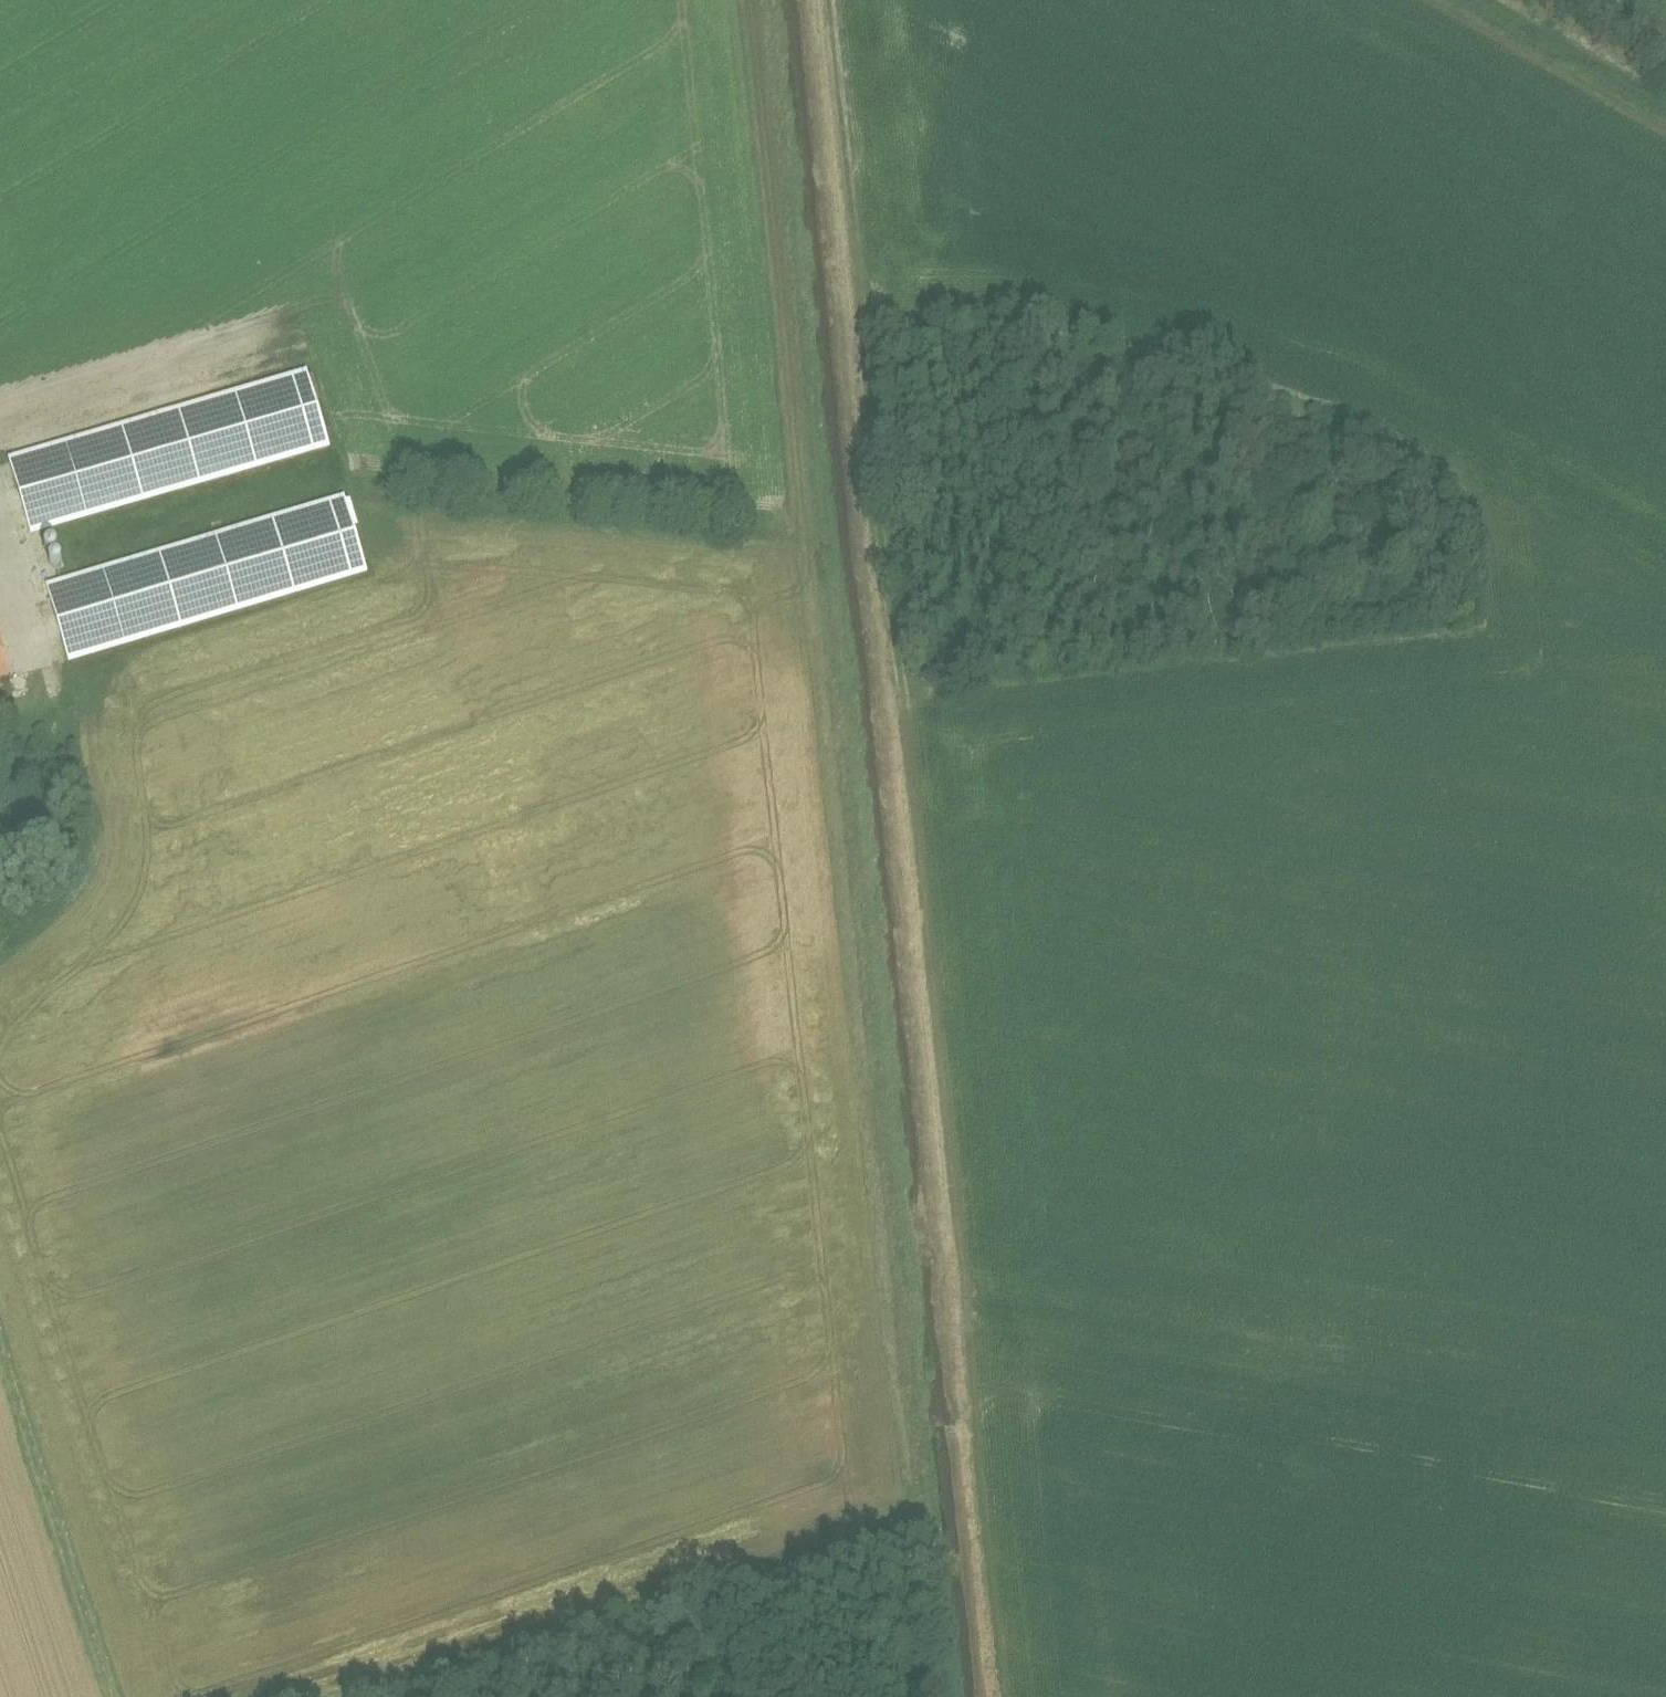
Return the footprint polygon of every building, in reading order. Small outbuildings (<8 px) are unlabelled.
[(298,360),(11,454),(38,537),(325,442),(298,360)] [(53,582),(78,664),(373,573),(348,491),(53,582)] [(0,618),(0,675),(16,670),(0,618)]
